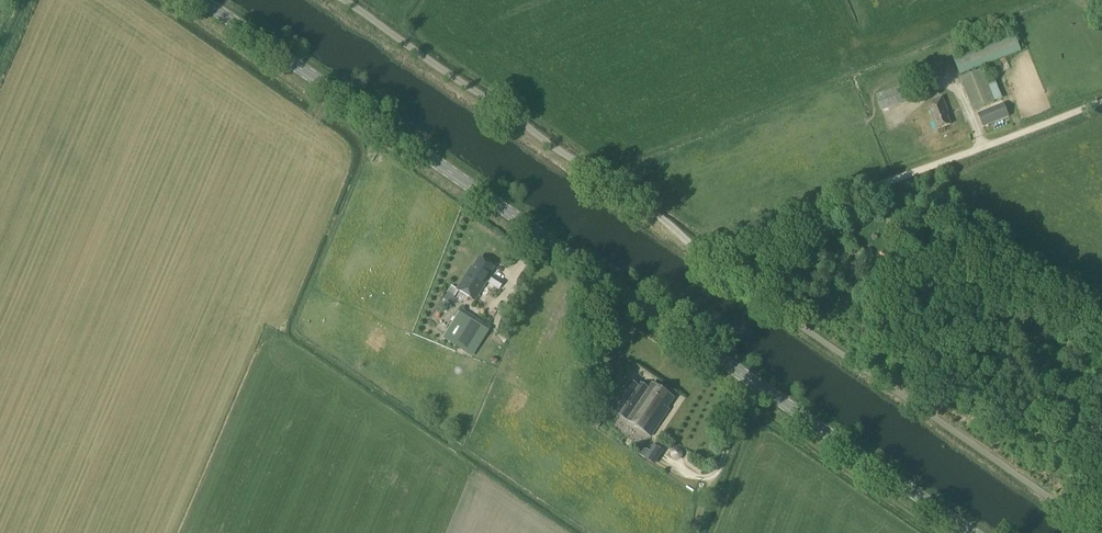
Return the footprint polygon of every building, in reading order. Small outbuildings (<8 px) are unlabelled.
[(953,59),(960,75),(1026,49),(1021,33),(953,59)] [(960,78),(973,110),(994,102),(981,70),(960,78)] [(875,95),(881,111),(903,103),(898,87),(875,95)] [(929,109),(937,129),(950,124),(943,104),(944,104),(942,97),(931,101),(933,107),(929,109)] [(978,114),(982,124),(1006,115),(1003,105),(978,114)] [(456,290),(474,301),(486,281),(485,280),(492,268),(478,259),(470,271),(469,270),(456,290)] [(488,283),(498,290),(503,282),(493,276),(488,283)] [(447,293),(442,300),(449,304),(453,297),(447,293)] [(444,334),(459,344),(469,329),(475,319),(459,309),(453,319),(454,319),(449,327),(444,334)] [(466,344),(475,350),(489,327),(481,321),(466,344)] [(612,411),(650,437),(669,410),(667,409),(674,398),(652,383),(648,389),(641,384),(639,387),(631,382),(612,411)] [(579,394),(579,414),(587,414),(587,394),(579,394)] [(645,448),(639,455),(645,459),(650,451),(645,448)]
